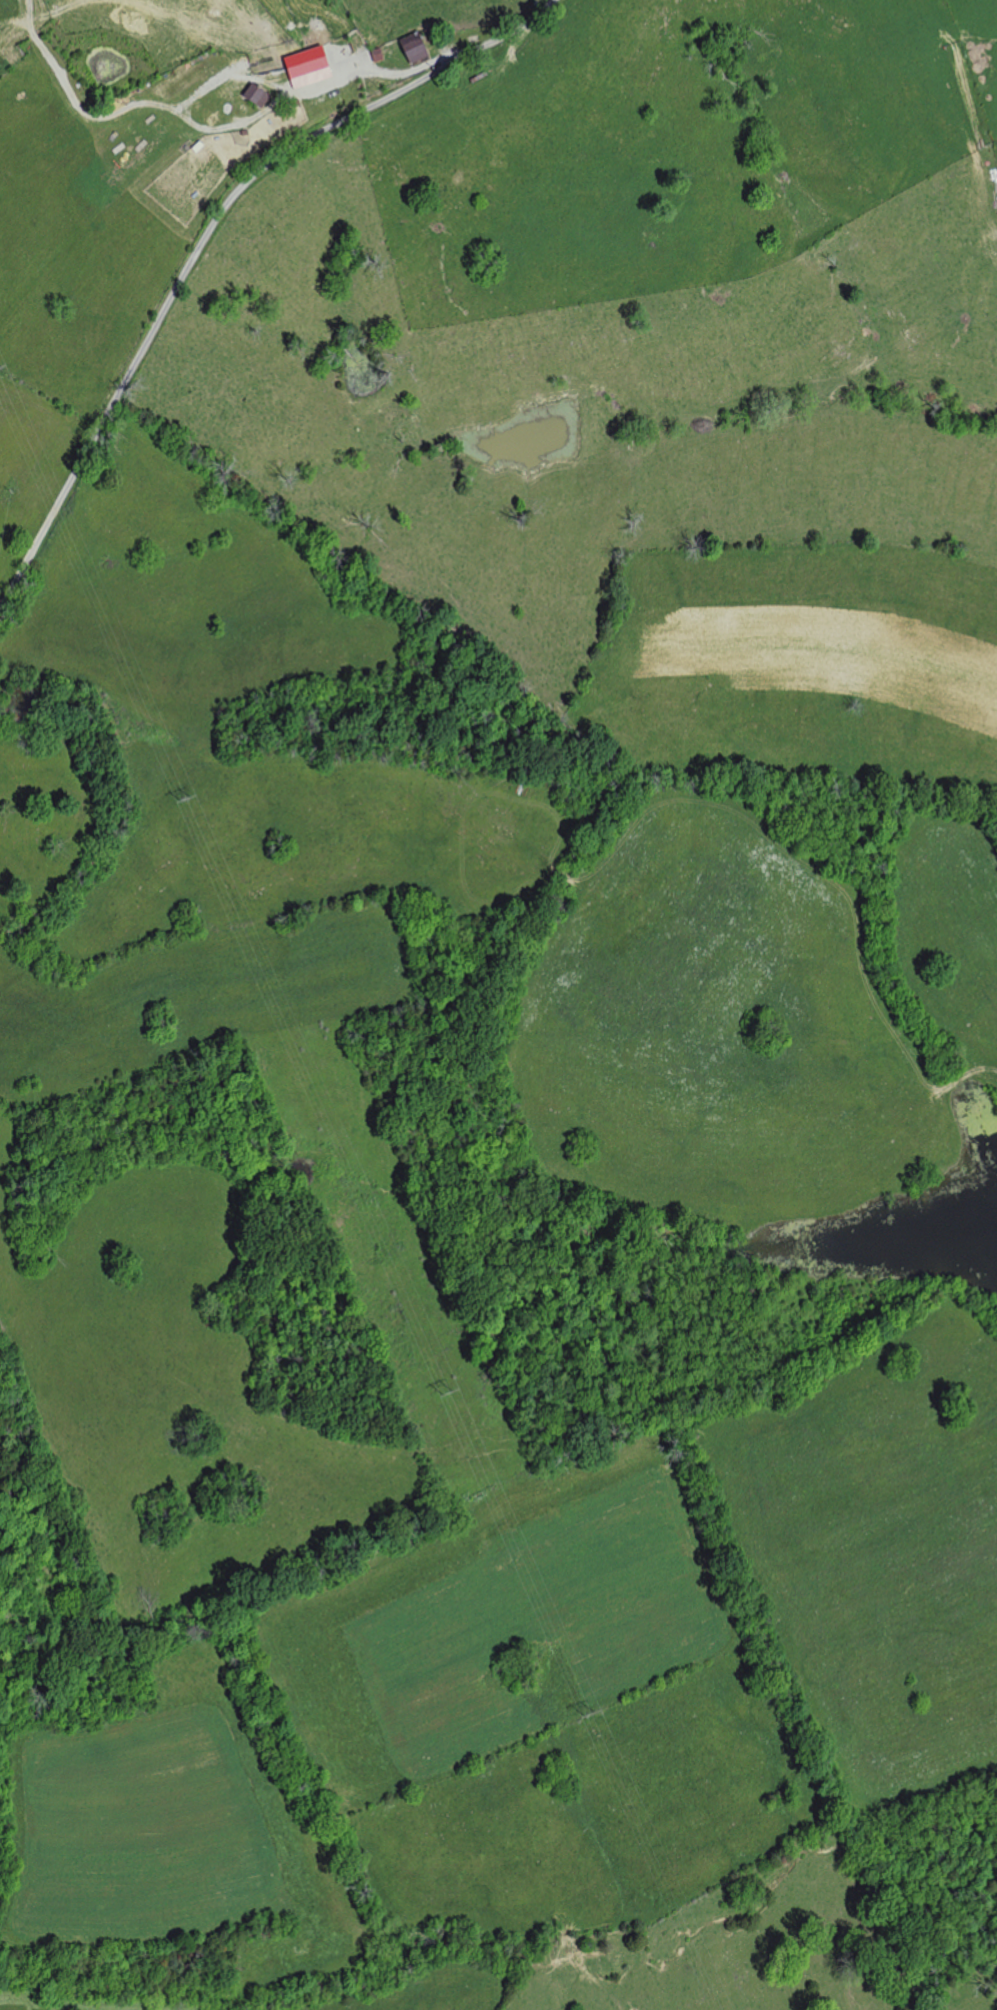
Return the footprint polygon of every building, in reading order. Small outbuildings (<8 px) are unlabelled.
[(404,40),(416,64),(435,54),(423,30),(404,40)] [(289,56),(298,90),(337,80),(329,46),(289,56)] [(267,108),(275,93),(255,83),(248,97),(267,108)]
